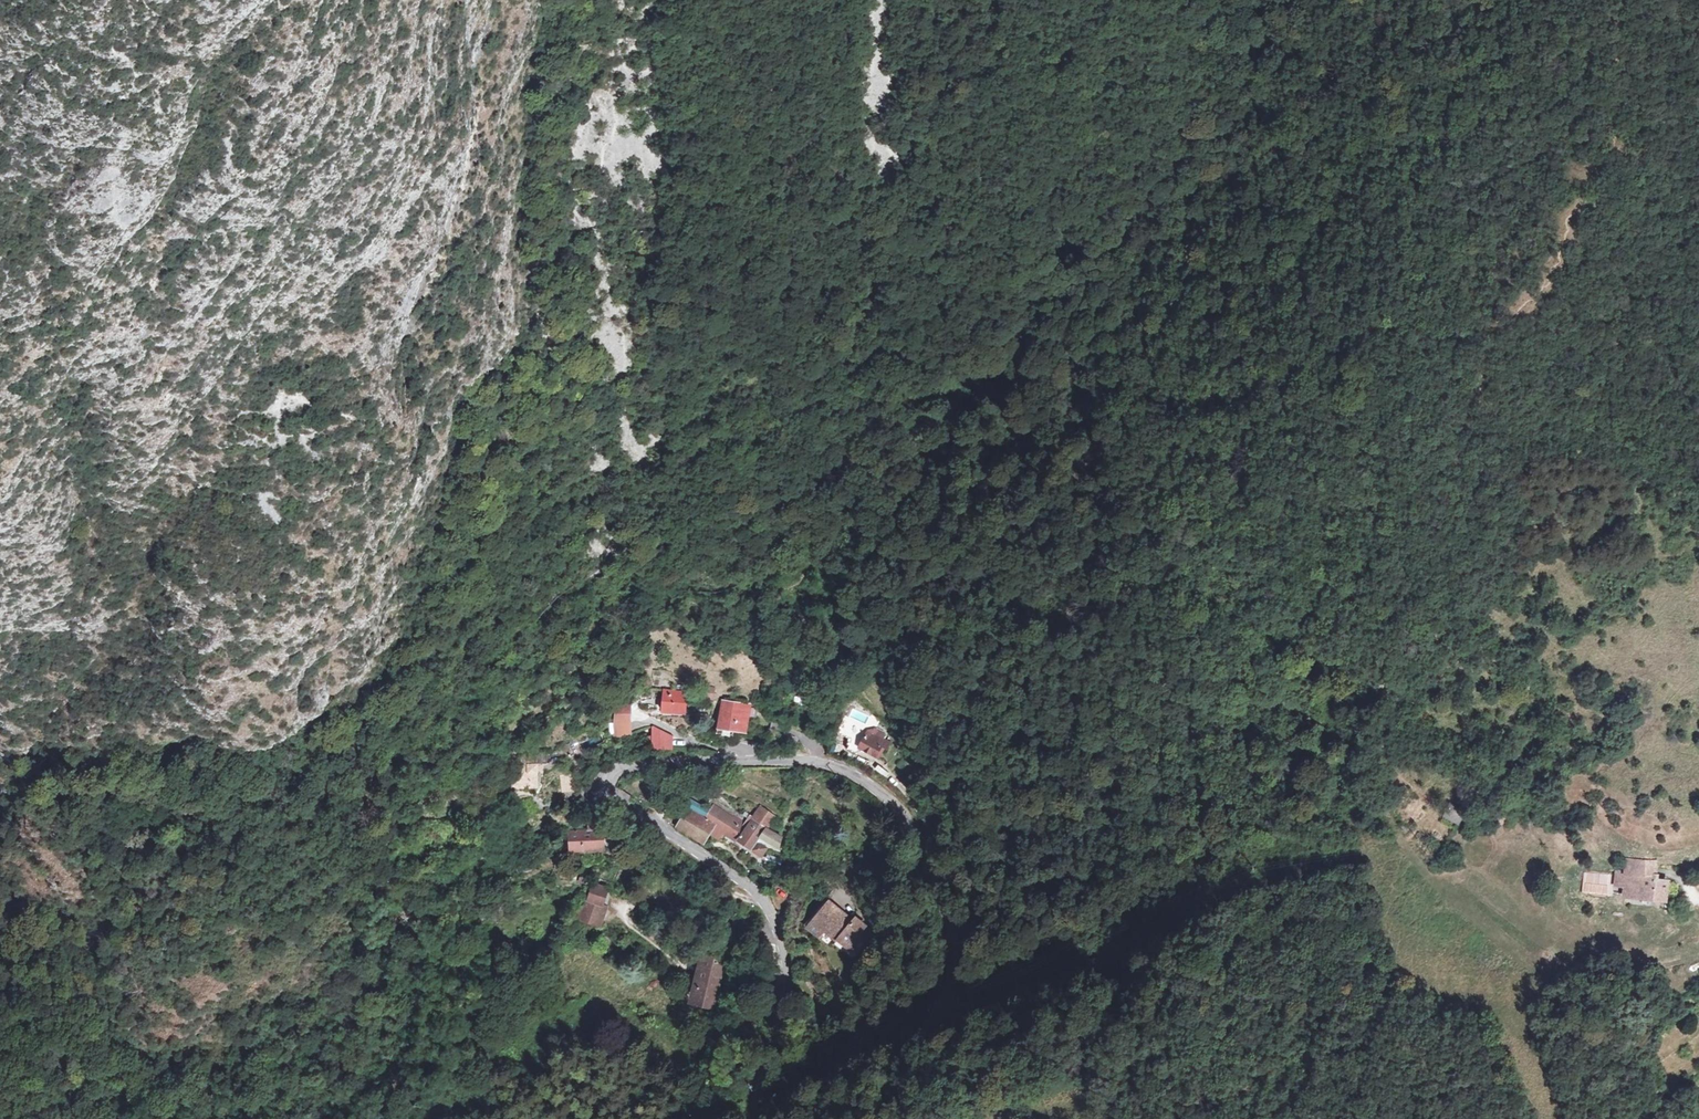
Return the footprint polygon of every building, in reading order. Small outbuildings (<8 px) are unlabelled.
[(888,682),(883,674),(876,680),(881,687),(888,682)] [(699,689),(698,697),(708,698),(709,690),(699,689)] [(690,693),(664,690),(663,719),(688,719),(690,693)] [(753,705),(722,701),(719,737),(751,738),(753,705)] [(612,711),(612,727),(628,727),(627,711),(612,711)] [(846,720),(836,735),(851,744),(847,751),(858,757),(862,751),(865,753),(864,755),(869,759),(871,756),(880,761),(887,751),(891,753),(895,745),(846,717),(846,720)] [(650,731),(650,753),(671,749),(672,739),(650,731)] [(525,749),(523,753),(513,768),(513,787),(538,786),(539,774),(543,774),(544,764),(540,764),(540,749),(525,749)] [(577,774),(563,774),(563,792),(576,792),(577,774)] [(703,823),(706,818),(690,808),(679,828),(701,842),(710,828),(703,823)] [(772,830),(778,821),(760,809),(749,825),(735,816),(733,818),(718,808),(710,820),(728,833),(728,835),(733,839),(735,838),(764,857),(768,851),(765,849),(769,843),(780,851),(784,839),(772,830)] [(1463,815),(1452,808),(1447,817),(1458,825),(1463,815)] [(612,818),(604,817),(603,822),(603,827),(613,827),(612,818)] [(585,822),(585,831),(602,829),(603,827),(603,822),(585,822)] [(604,829),(602,829),(585,831),(568,832),(569,846),(561,846),(561,853),(606,851),(605,836),(614,836),(613,829),(605,830),(604,829)] [(1654,857),(1624,855),(1622,896),(1665,899),(1666,878),(1653,877),(1654,857)] [(574,866),(563,863),(562,871),(573,874),(574,866)] [(590,883),(574,918),(595,928),(612,892),(590,883)] [(711,896),(721,905),(723,903),(728,899),(721,894),(718,889),(711,896)] [(854,941),(863,930),(853,923),(855,919),(827,897),(800,932),(815,944),(821,936),(834,946),(848,956),(857,944),(854,941)] [(744,919),(747,913),(741,910),(738,916),(744,919)] [(688,926),(685,921),(671,920),(671,933),(688,933),(688,926)] [(854,941),(857,944),(862,948),(870,936),(863,930),(854,941)] [(848,956),(834,946),(830,951),(848,965),(862,948),(857,944),(848,956)] [(707,1012),(722,963),(695,955),(680,1003),(707,1012)]
